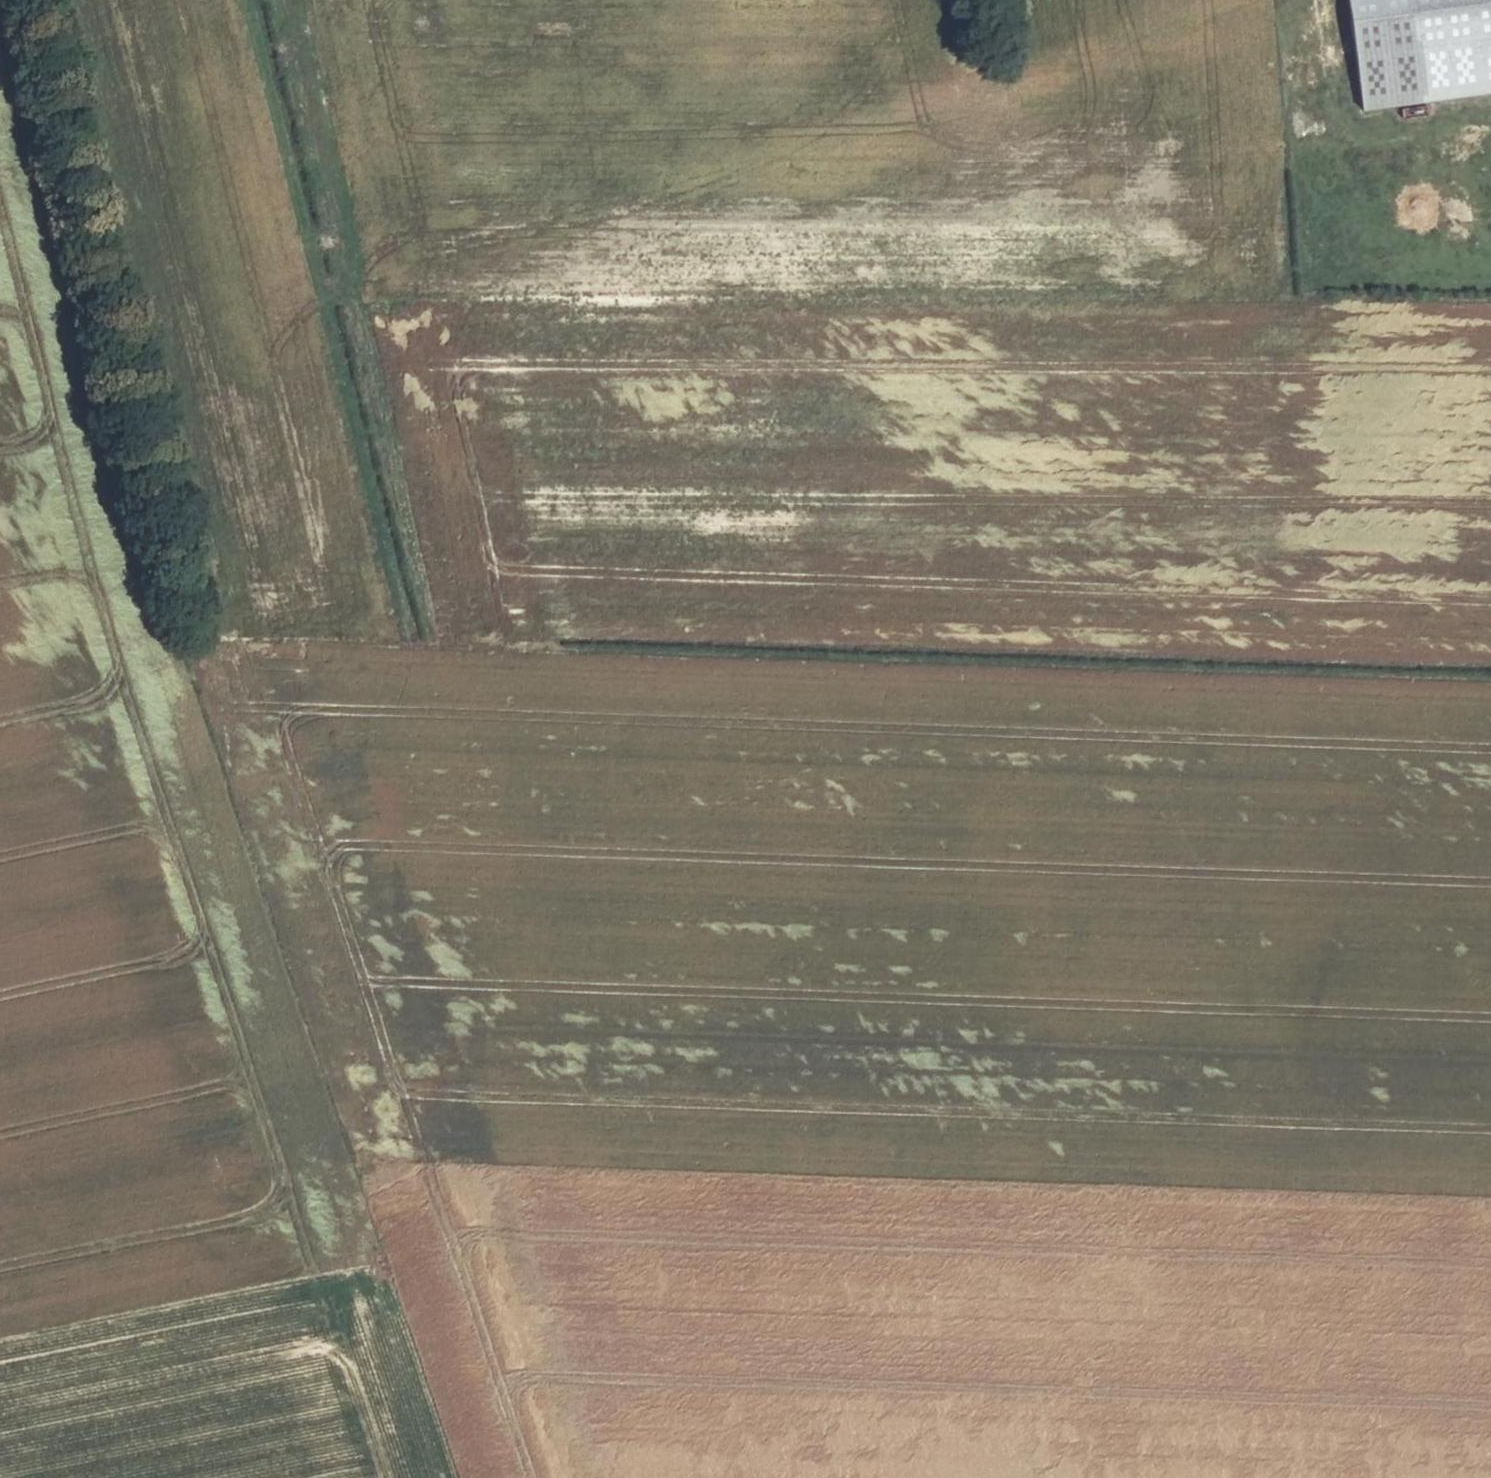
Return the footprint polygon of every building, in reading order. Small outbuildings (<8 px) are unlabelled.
[(1482,86),(1490,85),(1490,0),(1472,0),(1482,86)]
